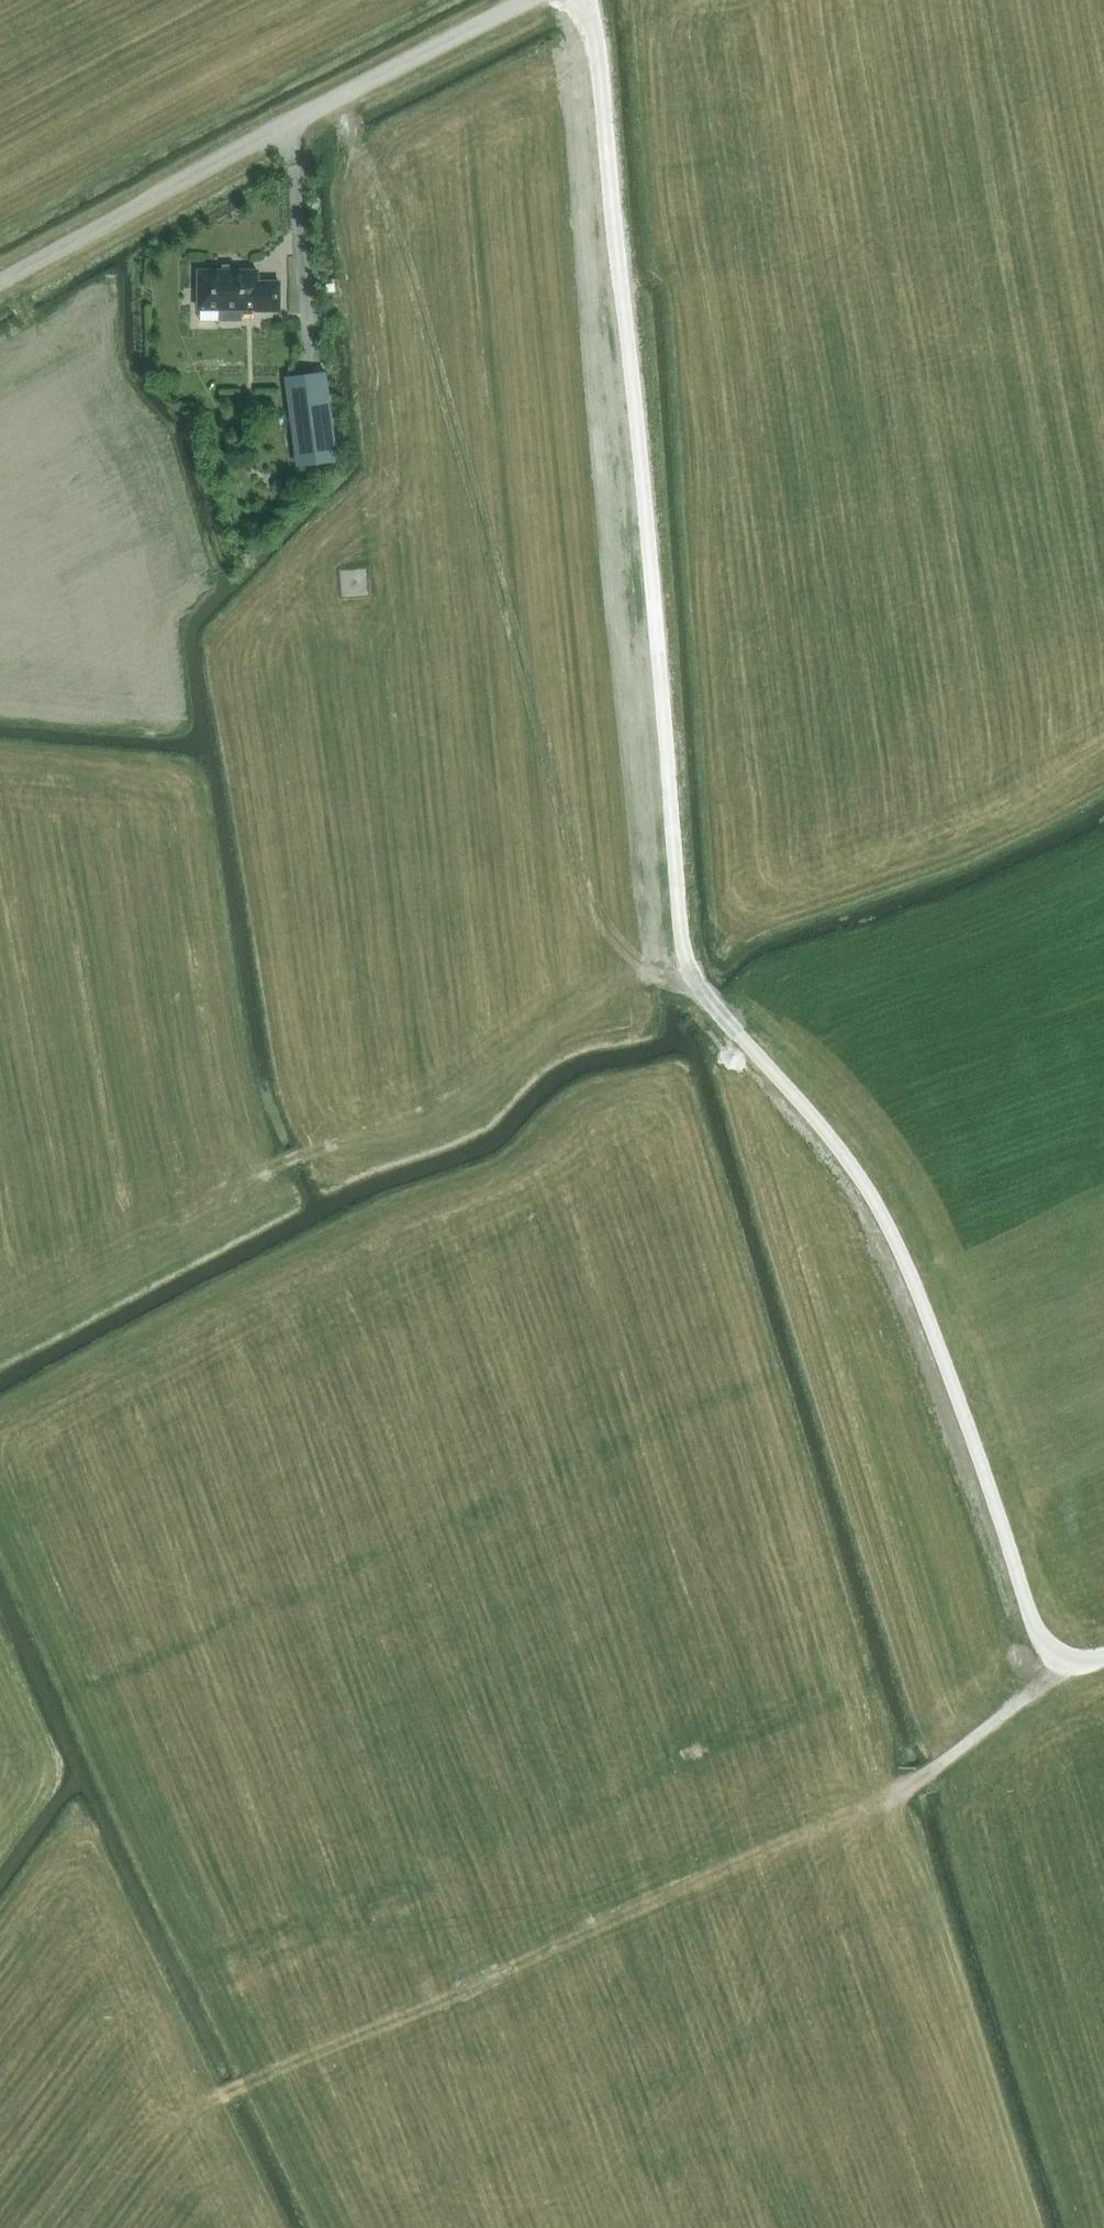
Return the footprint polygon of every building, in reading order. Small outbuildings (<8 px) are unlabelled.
[(201,303),(220,303),(220,320),(242,320),(242,309),(256,309),(256,310),(280,310),(280,282),(258,281),(258,270),(199,270),(199,303),(201,303)] [(220,303),(201,303),(201,320),(220,320),(220,303)] [(327,371),(292,375),(303,464),(339,460),(327,371)]
